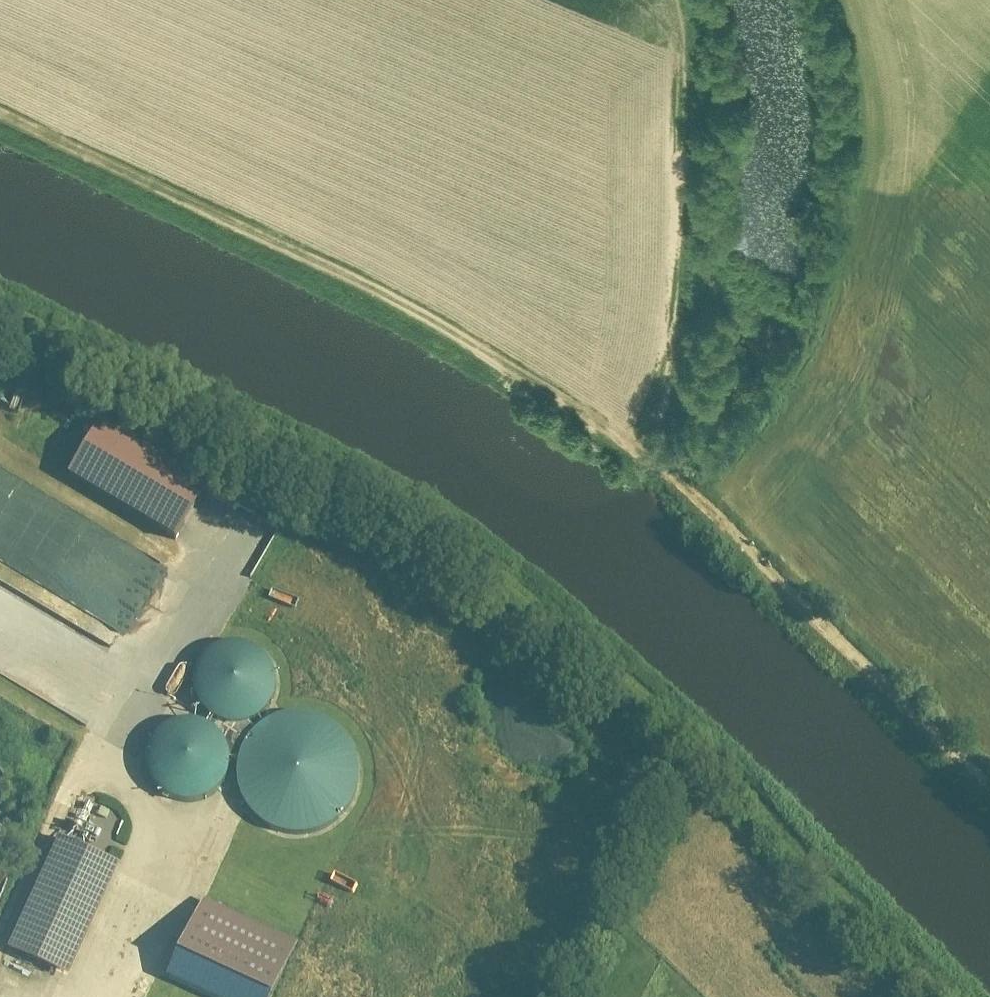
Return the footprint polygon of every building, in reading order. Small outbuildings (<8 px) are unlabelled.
[(183,674),(180,692),(184,711),(200,729),(233,734),(250,725),(260,714),(266,687),(256,665),(229,649),(207,652),(193,661),(183,674)] [(237,765),(238,803),(261,831),(288,841),(318,836),(341,816),(351,791),(349,763),(332,738),(306,725),(271,728),(248,745),(237,765)] [(142,752),(138,770),(142,788),(159,806),(192,811),(209,803),(219,791),(224,765),(215,742),(188,727),(165,730),(151,738),(142,752)] [(0,948),(0,950),(63,979),(114,871),(50,841),(0,948)] [(161,982),(194,996),(265,996),(289,945),(198,902),(161,982)]
